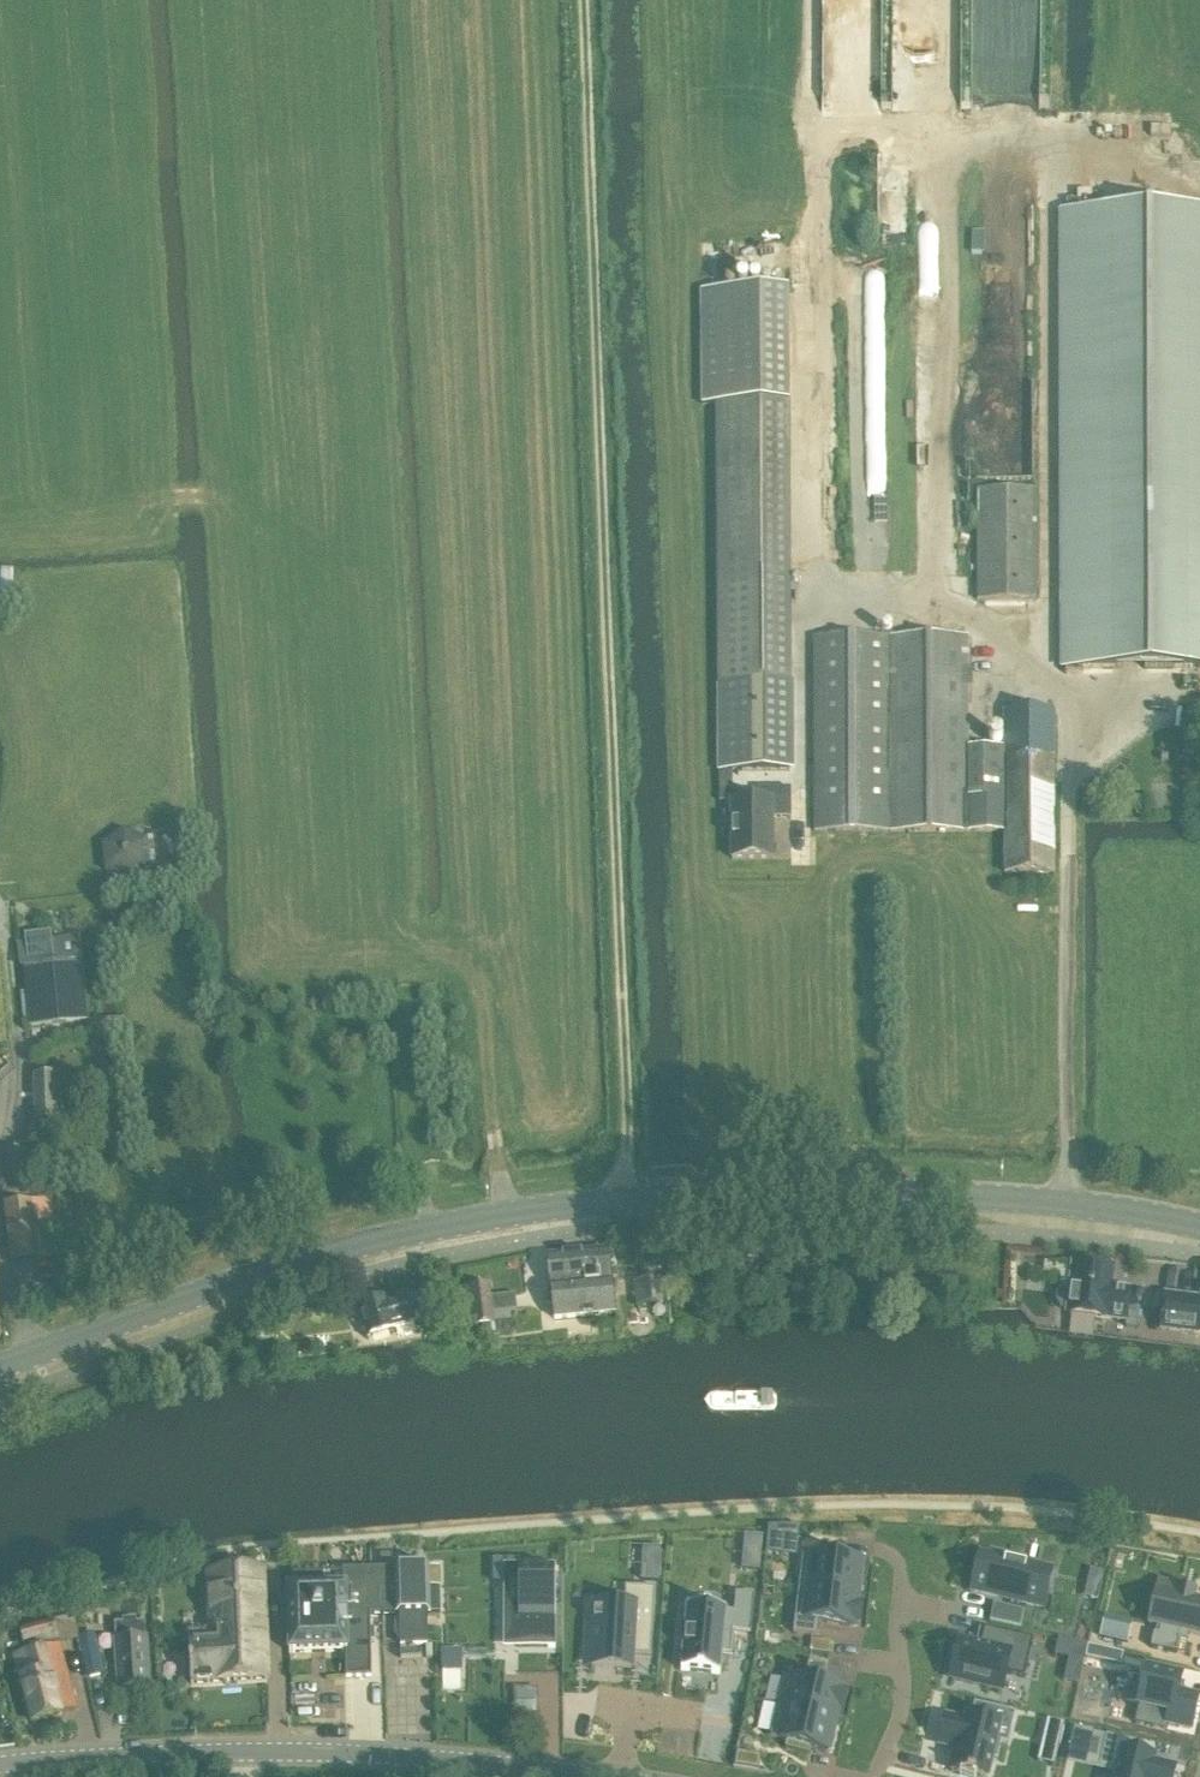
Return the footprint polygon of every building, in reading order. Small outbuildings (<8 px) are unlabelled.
[(1078,211),(1063,211),(1063,223),(1064,669),(1090,669),(1199,668),(1199,211),(1078,211)] [(717,404),(717,408),(718,686),(719,772),(794,772),(794,685),(790,685),(790,581),(789,403),(788,291),(702,292),(704,404),(717,404)] [(977,601),(1036,601),(1036,491),(977,491),(977,601)] [(13,608),(10,577),(0,578),(2,608),(13,608)] [(814,639),(813,833),(1004,834),(1005,748),(967,748),(968,640),(814,639)] [(1005,748),(1004,834),(1004,874),(1054,874),(1055,712),(1005,711),(1005,748)] [(729,800),(730,860),(771,860),(771,819),(791,819),(790,789),(759,789),(759,800),(729,800)] [(129,886),(149,870),(149,844),(125,832),(102,848),(105,874),(129,886)] [(20,969),(24,969),(29,1028),(88,1022),(82,961),(81,961),(78,938),(17,945),(20,969)] [(35,1125),(80,1122),(77,1078),(32,1081),(35,1125)] [(20,1151),(6,1153),(8,1183),(26,1181),(25,1177),(29,1176),(26,1152),(20,1153),(20,1151)] [(12,1261),(28,1259),(58,1255),(52,1200),(6,1205),(12,1261)] [(609,1251),(548,1257),(551,1287),(568,1285),(569,1291),(586,1290),(586,1288),(612,1286),(610,1265),(615,1263),(614,1254),(609,1253),(609,1251)] [(1127,1322),(1130,1294),(1111,1292),(1113,1272),(1075,1267),(1072,1287),(1064,1287),(1058,1294),(1057,1303),(1061,1310),(1069,1314),(1069,1316),(1127,1322)] [(667,1305),(664,1282),(634,1286),(636,1308),(667,1305)] [(493,1312),(492,1300),(490,1285),(471,1288),(475,1327),(478,1327),(479,1335),(496,1333),(494,1319),(511,1317),(510,1310),(493,1312)] [(568,1285),(551,1287),(555,1320),(615,1313),(612,1286),(586,1288),(586,1290),(569,1291),(568,1285)] [(432,1324),(423,1293),(389,1302),(388,1298),(359,1306),(368,1339),(416,1326),(417,1329),(432,1324)] [(1161,1330),(1199,1335),(1199,1302),(1165,1298),(1161,1330)] [(443,1337),(457,1336),(455,1324),(442,1326),(443,1337)] [(768,1528),(765,1556),(767,1556),(767,1546),(796,1549),(795,1559),(796,1559),(799,1527),(768,1528)] [(802,1557),(798,1588),(857,1595),(857,1591),(858,1585),(861,1564),(843,1562),(844,1555),(820,1552),(819,1559),(802,1557)] [(981,1554),(972,1592),(1042,1608),(1051,1571),(981,1554)] [(745,1556),(743,1569),(760,1571),(761,1557),(745,1556)] [(505,1566),(504,1633),(518,1633),(518,1648),(548,1648),(548,1649),(555,1649),(555,1567),(505,1566)] [(643,1566),(643,1581),(659,1582),(660,1567),(643,1566)] [(190,1683),(268,1679),(263,1569),(208,1571),(210,1633),(188,1634),(190,1683)] [(428,1571),(345,1572),(345,1590),(345,1589),(346,1653),(347,1677),(371,1677),(370,1615),(400,1614),(400,1646),(427,1645),(426,1614),(428,1614),(428,1571)] [(1149,1625),(1156,1627),(1161,1628),(1159,1636),(1155,1635),(1154,1635),(1150,1648),(1177,1654),(1180,1641),(1178,1640),(1180,1632),(1190,1635),(1199,1637),(1199,1605),(1192,1603),(1194,1592),(1181,1589),(1182,1587),(1159,1581),(1149,1625)] [(591,1629),(591,1647),(597,1647),(596,1668),(636,1668),(636,1655),(655,1656),(656,1587),(655,1587),(628,1587),(627,1587),(626,1606),(597,1605),(597,1629),(591,1629)] [(798,1588),(793,1634),(816,1637),(818,1623),(853,1627),(853,1623),(859,1624),(861,1608),(862,1601),(856,1600),(857,1595),(798,1588)] [(289,1655),(346,1653),(345,1589),(345,1590),(288,1591),(289,1655)] [(1092,1592),(1091,1599),(1097,1601),(1099,1594),(1092,1592)] [(681,1670),(681,1672),(720,1675),(720,1673),(718,1673),(720,1655),(731,1656),(734,1633),(735,1633),(735,1631),(749,1633),(748,1634),(751,1634),(754,1596),(736,1594),(734,1613),(726,1612),(726,1610),(688,1607),(687,1608),(689,1609),(683,1670),(681,1670)] [(994,1605),(990,1622),(1020,1629),(1024,1612),(994,1605)] [(136,1623),(136,1620),(124,1621),(124,1624),(115,1624),(119,1689),(149,1687),(145,1623),(136,1623)] [(24,1650),(59,1640),(54,1621),(19,1631),(24,1650)] [(1103,1623),(1099,1637),(1109,1639),(1113,1626),(1103,1623)] [(962,1643),(954,1680),(1003,1692),(1007,1673),(1026,1677),(1035,1641),(985,1629),(981,1647),(962,1643)] [(89,1679),(104,1676),(95,1638),(80,1642),(89,1679)] [(1059,1639),(1055,1656),(1084,1662),(1083,1662),(1087,1645),(1059,1639)] [(1087,1645),(1083,1662),(1123,1671),(1127,1655),(1087,1645)] [(32,1722),(77,1710),(60,1647),(27,1655),(33,1677),(21,1680),(32,1722)] [(462,1652),(442,1652),(442,1671),(462,1671),(462,1652)] [(179,1658),(164,1659),(165,1675),(180,1674),(179,1658)] [(784,1678),(777,1708),(834,1722),(835,1717),(837,1710),(843,1711),(846,1695),(841,1694),(841,1691),(822,1686),(826,1667),(809,1663),(804,1682),(793,1679),(793,1680),(784,1678)] [(1133,1678),(1127,1705),(1138,1708),(1166,1714),(1164,1724),(1169,1725),(1190,1730),(1198,1698),(1178,1693),(1181,1680),(1147,1672),(1145,1681),(1133,1678)] [(937,1744),(956,1749),(951,1772),(972,1776),(974,1776),(975,1776),(987,1776),(991,1760),(996,1761),(1000,1744),(995,1743),(999,1726),(1011,1729),(1015,1713),(975,1704),(971,1718),(968,1717),(967,1723),(943,1717),(937,1744)] [(777,1708),(770,1738),(779,1740),(779,1741),(786,1743),(785,1749),(808,1755),(810,1749),(827,1753),(832,1732),(833,1726),(834,1722),(777,1708)] [(1047,1721),(1043,1739),(1059,1743),(1064,1724),(1047,1721)] [(1074,1729),(1070,1746),(1071,1746),(1085,1749),(1089,1734),(1089,1733),(1074,1729)] [(1099,1767),(1117,1771),(1116,1775),(1116,1776),(1173,1776),(1174,1771),(1152,1766),(1154,1760),(1141,1757),(1144,1746),(1106,1737),(1105,1738),(1099,1767)] [(736,1754),(734,1768),(757,1772),(760,1758),(736,1754)]
